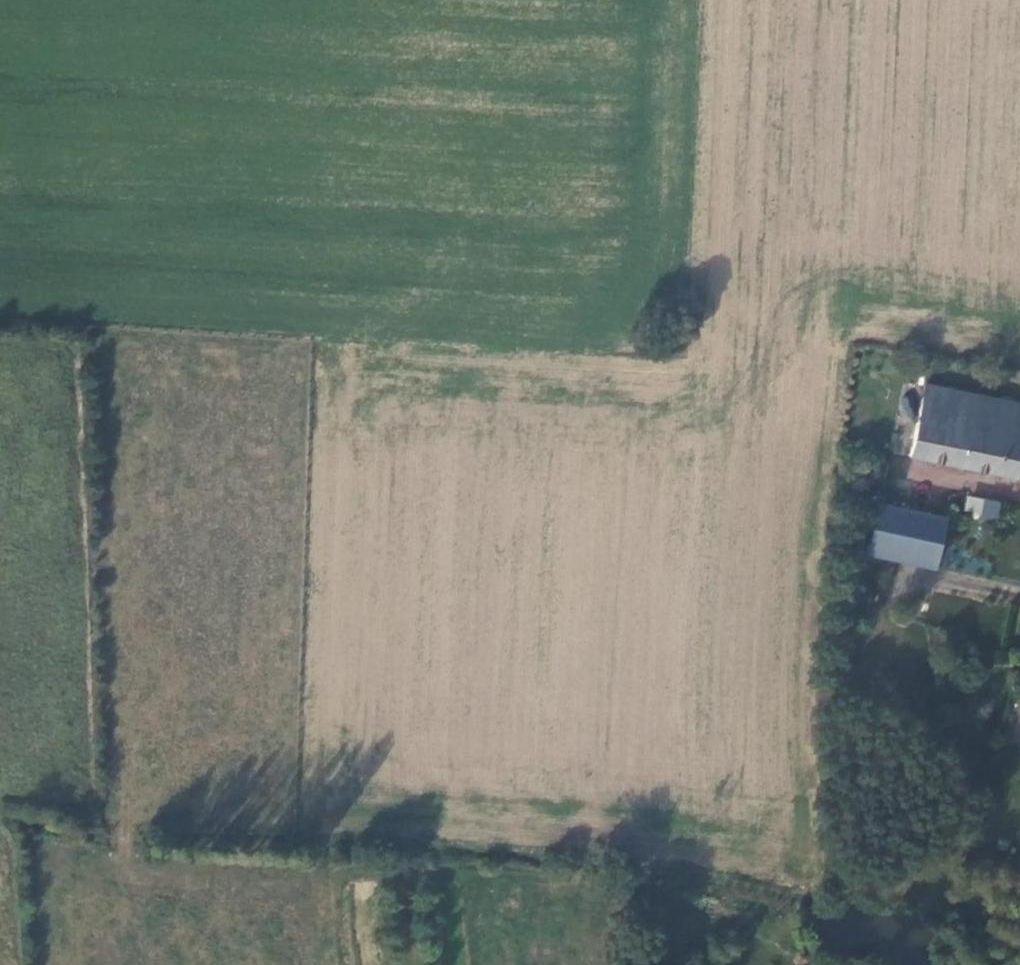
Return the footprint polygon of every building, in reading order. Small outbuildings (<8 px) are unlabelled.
[(927,384),(921,416),(901,413),(896,434),(915,438),(911,454),(1019,480),(1019,404),(927,384)] [(964,515),(997,521),(1000,500),(967,495),(964,515)] [(870,549),(933,566),(947,518),(882,503),(870,549)]
